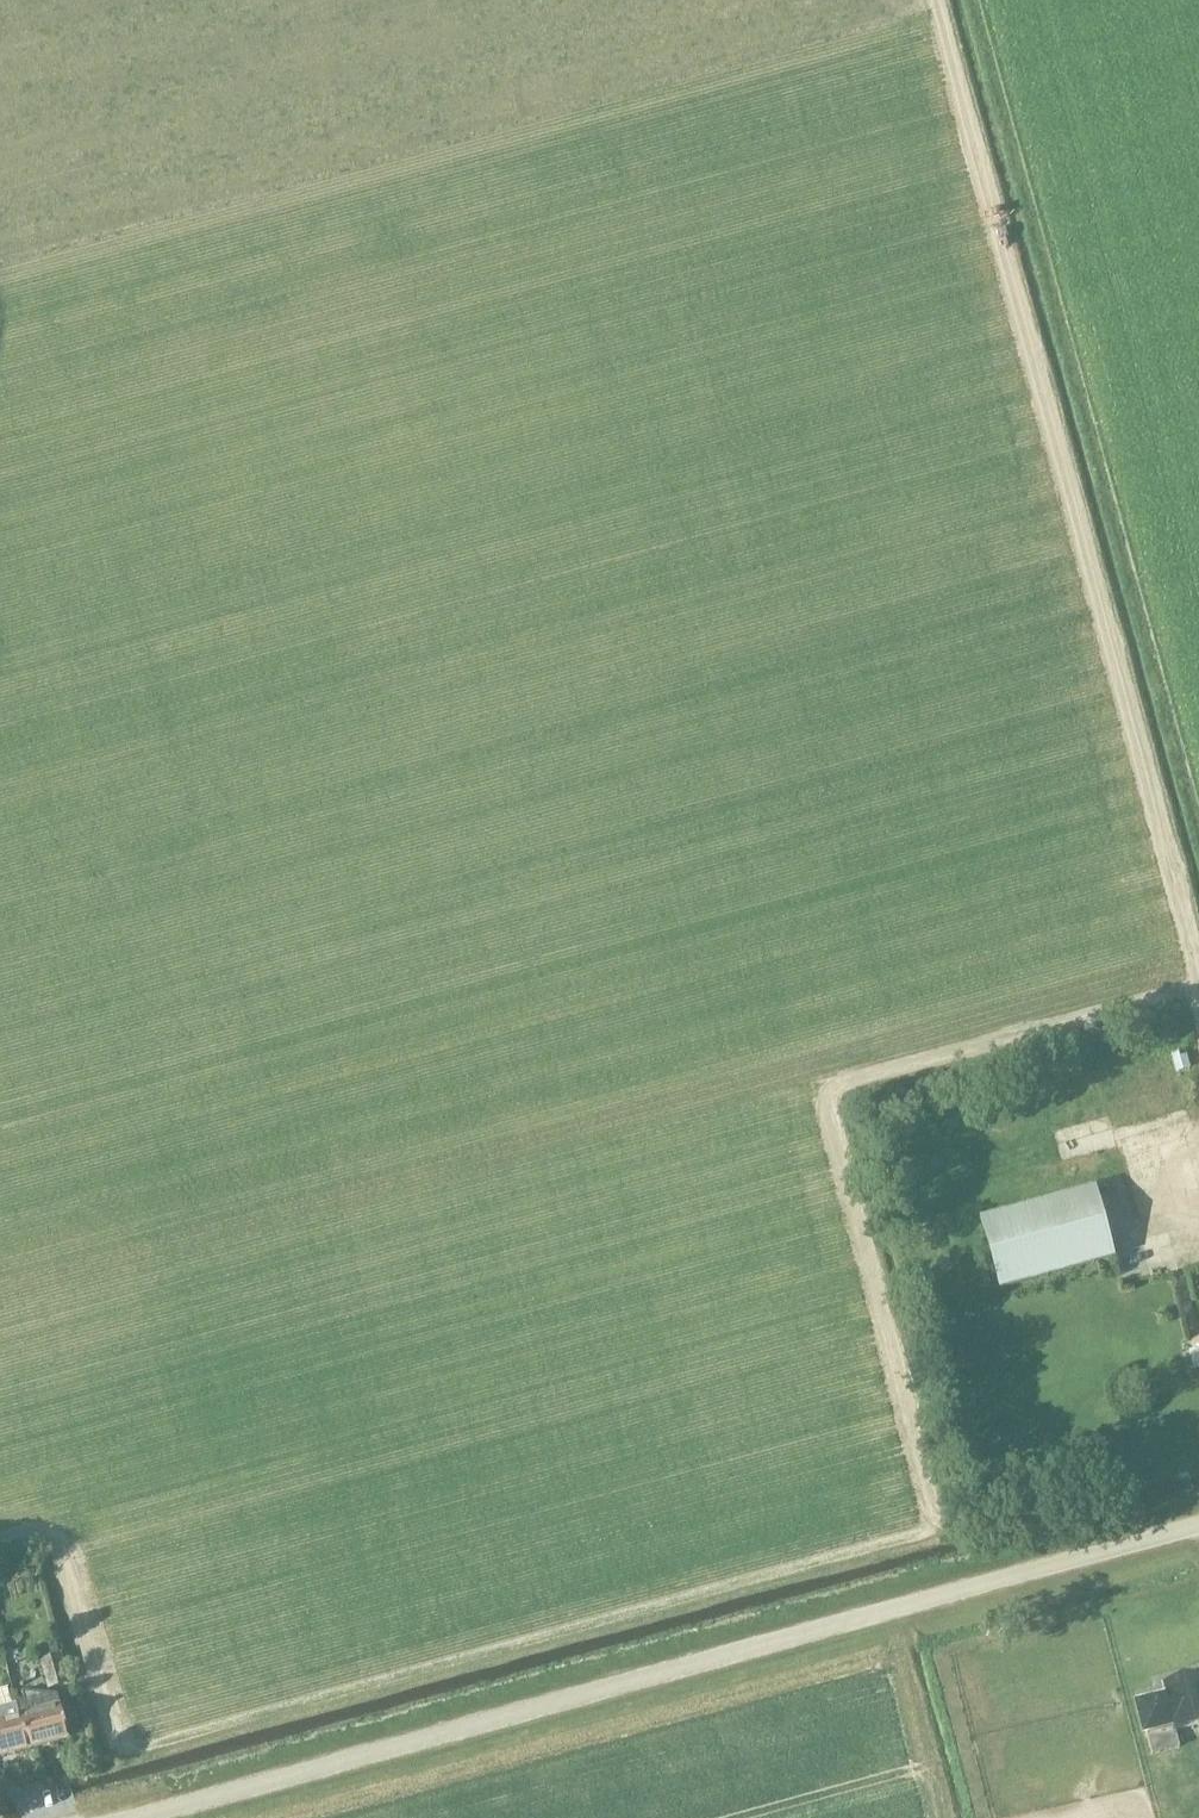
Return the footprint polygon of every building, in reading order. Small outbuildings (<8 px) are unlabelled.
[(1173,1070),(1187,1068),(1184,1046),(1170,1048),(1173,1070)] [(1093,1185),(978,1217),(998,1290),(1113,1257),(1093,1185)] [(48,1690),(69,1684),(61,1655),(40,1661),(48,1690)] [(1135,1701),(1143,1731),(1173,1723),(1175,1731),(1198,1724),(1198,1675),(1162,1684),(1165,1693),(1135,1701)] [(68,1737),(60,1706),(57,1695),(21,1692),(23,1700),(15,1702),(20,1717),(28,1748),(68,1737)] [(28,1748),(20,1717),(0,1722),(0,1756),(28,1748)]
